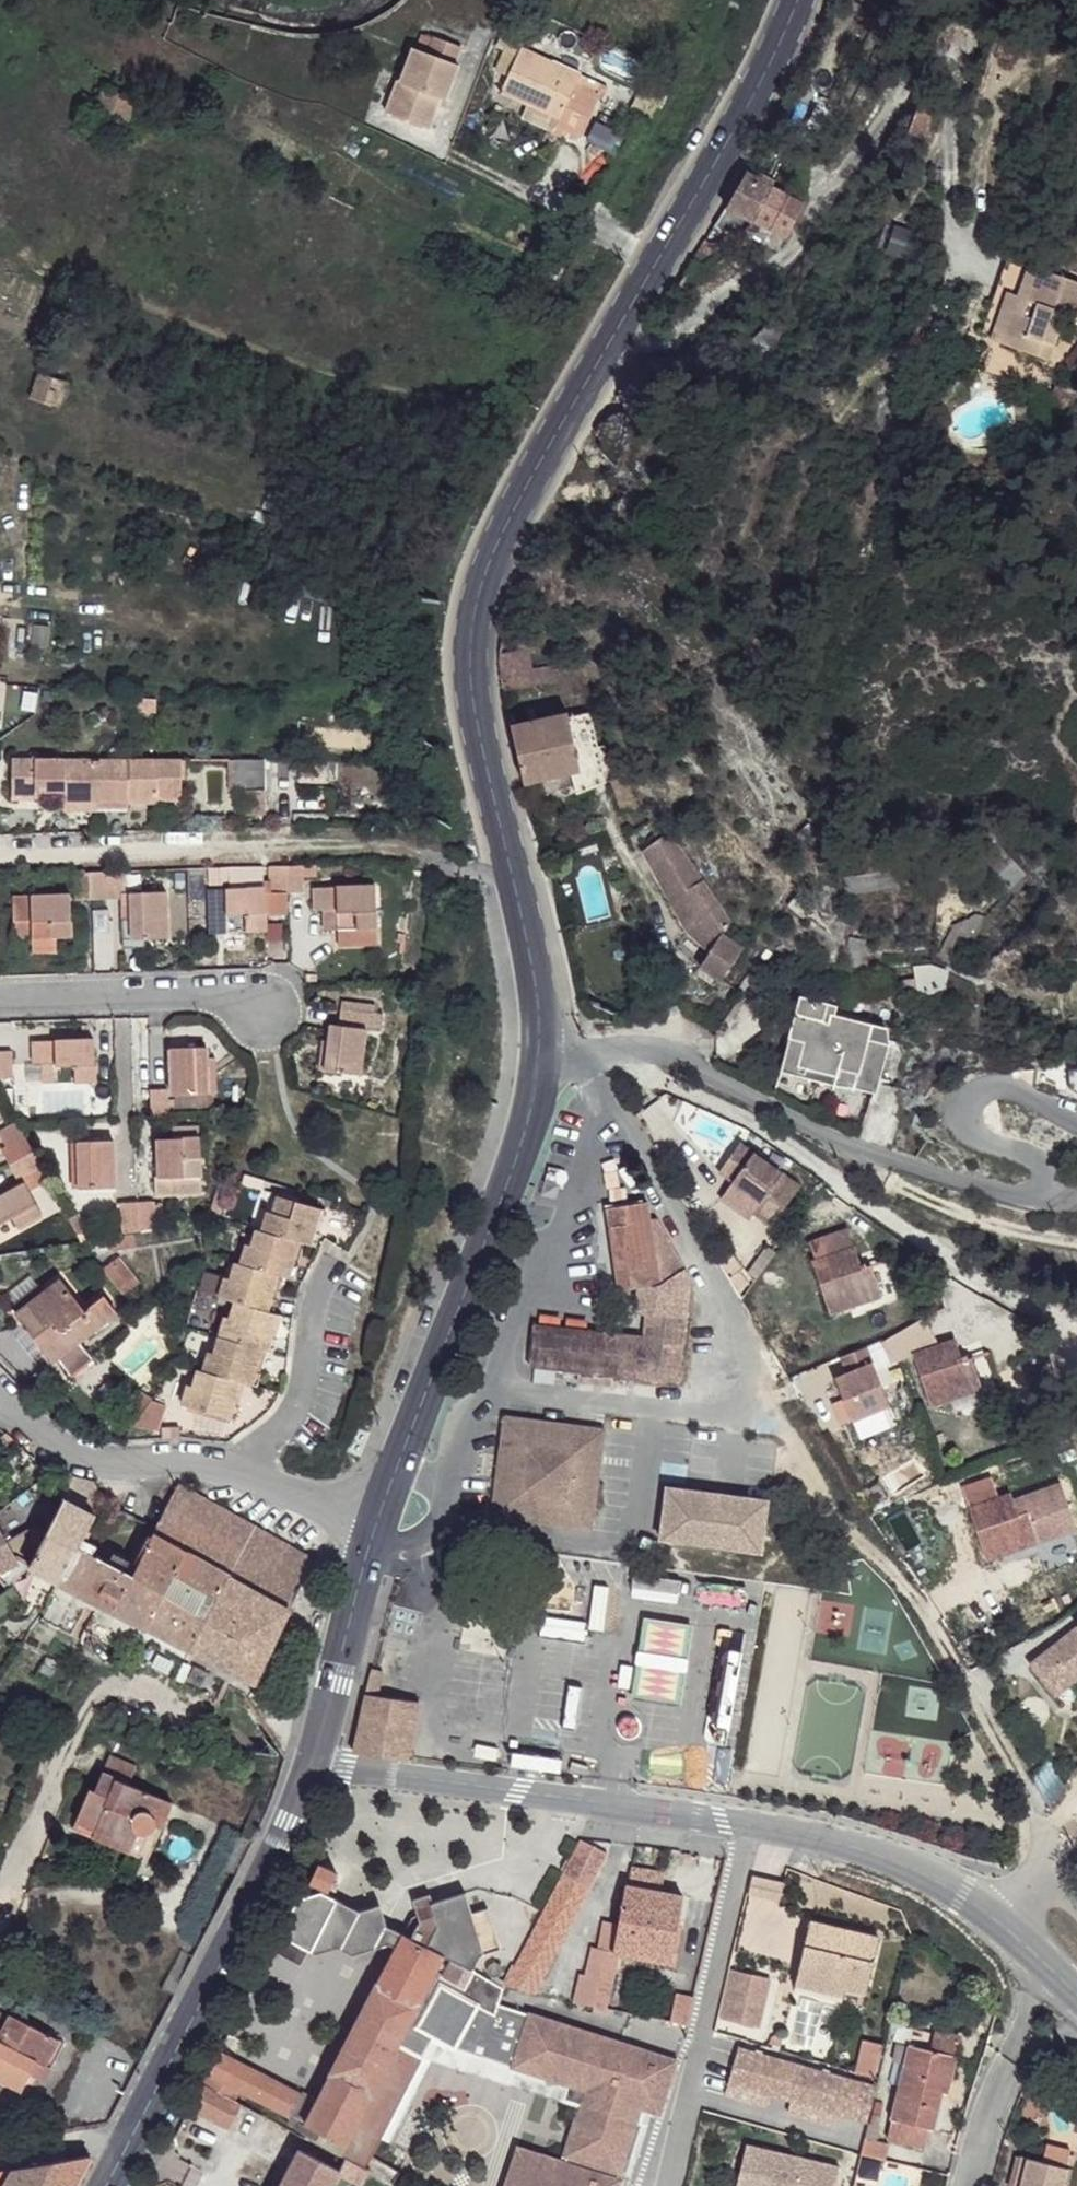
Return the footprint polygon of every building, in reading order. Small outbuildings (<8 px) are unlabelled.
[(400,86),(385,117),(429,138),(446,105),(450,107),(467,74),(462,72),(472,57),(444,44),(443,46),(432,40),(424,53),(421,51),(403,88),(400,86)] [(530,58),(504,104),(532,119),(553,131),(546,142),(563,152),(574,158),(598,112),(573,98),(579,88),(557,78),(559,73),(530,58)] [(930,118),(917,111),(906,132),(919,137),(930,118)] [(532,119),(524,132),(562,155),(563,152),(546,142),(553,131),(532,119)] [(771,189),(745,174),(726,209),(750,223),(771,189)] [(788,200),(771,189),(750,223),(767,233),(788,200)] [(803,209),(788,200),(767,233),(781,243),(803,209)] [(750,223),(726,209),(716,223),(741,237),(750,223)] [(767,233),(750,223),(741,237),(757,247),(767,233)] [(882,228),(876,251),(902,258),(908,235),(882,228)] [(1035,269),(1023,265),(1010,299),(1004,296),(989,340),(1003,345),(1014,314),(1026,319),(1031,303),(1023,300),(1035,269)] [(1035,269),(1023,300),(1031,303),(1026,319),(1014,314),(1003,345),(1049,362),(1066,315),(1075,318),(1076,311),(1076,285),(1035,269)] [(36,376),(28,401),(54,410),(64,386),(36,376)] [(617,754),(598,712),(570,718),(568,716),(510,727),(523,783),(571,773),(577,795),(587,793),(588,790),(612,782),(623,814),(638,808),(627,777),(631,776),(617,754)] [(10,760),(8,796),(31,797),(30,802),(62,802),(93,804),(97,760),(45,759),(10,760)] [(97,760),(93,804),(123,807),(123,800),(151,802),(151,796),(178,797),(180,762),(97,760)] [(231,763),(222,762),(225,789),(233,789),(231,763)] [(231,763),(233,789),(240,789),(262,788),(261,762),(231,763)] [(240,789),(241,815),(265,815),(262,788),(240,789)] [(62,802),(60,815),(91,817),(92,812),(93,804),(62,802)] [(93,804),(92,812),(123,813),(123,807),(93,804)] [(664,828),(659,817),(656,819),(651,823),(649,823),(656,834),(664,828)] [(735,918),(678,831),(645,854),(691,930),(716,951),(695,979),(707,989),(717,977),(725,982),(749,949),(729,933),(735,918)] [(846,894),(894,887),(891,871),(843,878),(846,894)] [(278,874),(279,902),(296,902),(296,873),(278,874)] [(203,903),(204,946),(242,945),(257,944),(257,924),(279,923),(279,902),(278,874),(263,875),(263,891),(256,891),(256,900),(240,901),(203,903)] [(100,885),(100,915),(117,914),(117,884),(100,885)] [(86,885),(66,887),(68,917),(87,915),(86,885)] [(86,885),(87,915),(100,915),(100,885),(86,885)] [(331,939),(332,955),(370,953),(367,894),(306,897),(307,920),(314,919),(315,938),(331,939)] [(116,931),(118,954),(162,953),(161,906),(125,907),(125,916),(126,932),(116,931)] [(24,950),(26,975),(67,973),(62,912),(23,914),(24,950)] [(117,917),(116,931),(126,932),(125,916),(117,917)] [(332,1019),(377,1026),(380,1006),(335,999),(332,1019)] [(807,1003),(803,1010),(833,1013),(807,1003)] [(833,1013),(803,1010),(801,1019),(837,1022),(839,1016),(833,1013)] [(872,1036),(837,1022),(801,1019),(780,1072),(797,1082),(801,1071),(874,1097),(888,1060),(867,1051),(872,1036)] [(308,1081),(326,1084),(349,1088),(357,1042),(370,1044),(373,1026),(360,1024),(331,1020),(328,1036),(321,1035),(317,1051),(313,1050),(308,1081)] [(29,1053),(31,1096),(40,1096),(53,1095),(54,1110),(91,1109),(90,1051),(29,1053)] [(169,1053),(170,1099),(193,1098),(194,1080),(204,1080),(204,1066),(203,1053),(169,1053)] [(1069,1060),(1069,1095),(1076,1095),(1076,1060),(1069,1060)] [(8,1088),(8,1061),(0,1061),(0,1087),(8,1088)] [(194,1080),(193,1098),(214,1099),(214,1066),(204,1066),(204,1080),(194,1080)] [(874,1097),(801,1071),(797,1082),(822,1095),(848,1098),(870,1107),(874,1097)] [(148,1094),(148,1119),(165,1120),(164,1094),(148,1094)] [(40,1096),(40,1111),(54,1110),(53,1095),(40,1096)] [(197,1200),(197,1182),(197,1144),(196,1144),(196,1134),(171,1134),(171,1144),(157,1145),(157,1181),(151,1181),(151,1200),(197,1200)] [(6,1170),(31,1156),(23,1144),(0,1157),(0,1159),(6,1170)] [(78,1147),(77,1187),(112,1189),(113,1147),(78,1147)] [(6,1170),(14,1183),(38,1170),(31,1156),(6,1170)] [(768,1171),(737,1189),(746,1203),(776,1185),(768,1171)] [(776,1185),(746,1203),(762,1232),(751,1237),(762,1257),(806,1235),(776,1185)] [(10,1235),(40,1218),(24,1188),(0,1201),(0,1229),(4,1228),(10,1235)] [(272,1211),(266,1232),(304,1201),(291,1197),(281,1204),(277,1212),(272,1211)] [(304,1201),(266,1232),(302,1240),(308,1243),(320,1245),(324,1230),(317,1229),(324,1207),(304,1201)] [(120,1205),(120,1230),(137,1230),(135,1204),(120,1205)] [(135,1204),(137,1230),(150,1230),(150,1204),(135,1204)] [(324,1207),(317,1229),(324,1230),(331,1208),(324,1207)] [(629,1276),(634,1297),(656,1292),(639,1209),(602,1216),(615,1279),(629,1276)] [(796,1252),(824,1296),(841,1286),(844,1284),(840,1278),(864,1259),(851,1240),(844,1245),(837,1234),(833,1227),(796,1252)] [(252,1245),(245,1265),(278,1274),(288,1277),(299,1279),(303,1264),(296,1263),(302,1240),(266,1232),(260,1236),(258,1246),(252,1245)] [(296,1263),(303,1264),(308,1243),(302,1240),(296,1263)] [(660,1263),(662,1275),(673,1274),(670,1261),(660,1263)] [(227,1279),(223,1297),(239,1302),(278,1313),(281,1296),(272,1294),(278,1274),(245,1265),(240,1264),(234,1281),(227,1279)] [(24,1335),(40,1359),(47,1356),(109,1316),(99,1297),(77,1310),(57,1277),(9,1308),(16,1320),(19,1324),(24,1335)] [(272,1294),(281,1296),(288,1277),(272,1294)] [(916,1316),(946,1361),(967,1348),(961,1341),(988,1324),(974,1303),(966,1308),(958,1296),(953,1289),(916,1316)] [(228,1314),(223,1336),(262,1348),(268,1350),(275,1352),(279,1337),(272,1335),(278,1313),(239,1302),(235,1316),(228,1314)] [(272,1335),(279,1337),(286,1314),(278,1313),(272,1335)] [(530,1329),(526,1372),(673,1387),(680,1321),(640,1317),(638,1340),(530,1329)] [(19,1324),(16,1320),(0,1322),(0,1367),(7,1375),(40,1359),(24,1335),(19,1324)] [(210,1355),(205,1374),(240,1382),(246,1384),(258,1386),(262,1372),(256,1370),(262,1348),(223,1336),(217,1356),(210,1355)] [(849,1415),(888,1399),(866,1344),(826,1360),(849,1415)] [(256,1370),(262,1372),(268,1350),(262,1348),(256,1370)] [(188,1387),(183,1405),(235,1419),(240,1402),(234,1401),(240,1382),(205,1374),(198,1372),(194,1387),(188,1387)] [(234,1401),(240,1402),(246,1384),(240,1382),(234,1401)] [(131,1421),(159,1426),(164,1400),(136,1395),(131,1421)] [(167,1417),(163,1426),(173,1429),(177,1419),(167,1417)] [(583,1432),(501,1422),(493,1474),(486,1524),(586,1539),(594,1476),(577,1474),(583,1432)] [(1007,1451),(1036,1496),(1057,1484),(1051,1476),(1076,1460),(1076,1458),(1064,1439),(1057,1443),(1049,1432),(1045,1426),(1024,1441),(1007,1451)] [(599,1434),(583,1432),(577,1474),(594,1476),(599,1434)] [(76,1475),(68,1488),(98,1483),(76,1475)] [(769,1492),(669,1477),(661,1528),(761,1542),(769,1492)] [(68,1488),(61,1499),(91,1516),(97,1501),(98,1483),(68,1488)] [(226,1579),(188,1653),(252,1686),(312,1563),(178,1488),(155,1530),(152,1538),(226,1579)] [(27,1566),(27,1568),(58,1586),(82,1540),(95,1518),(91,1516),(61,1499),(43,1534),(27,1566)] [(6,1585),(23,1574),(27,1568),(27,1566),(43,1534),(32,1529),(6,1544),(0,1534),(0,1577),(6,1585)] [(133,1576),(114,1614),(188,1653),(226,1579),(152,1538),(133,1576)] [(82,1540),(58,1586),(77,1595),(96,1557),(91,1553),(94,1546),(82,1540)] [(96,1557),(77,1595),(114,1614),(133,1576),(96,1557)] [(1038,1654),(1064,1685),(1076,1675),(1076,1674),(1076,1621),(1038,1654)] [(1038,1654),(1023,1668),(1049,1698),(1064,1685),(1038,1654)] [(385,1669),(373,1667),(367,1695),(379,1697),(385,1669)] [(367,1695),(361,1722),(413,1730),(417,1702),(379,1697),(367,1695)] [(361,1722),(354,1756),(408,1763),(413,1730),(361,1722)] [(115,1754),(106,1770),(132,1782),(140,1766),(115,1754)] [(93,1787),(75,1826),(95,1836),(99,1828),(134,1845),(142,1831),(149,1832),(152,1831),(154,1829),(158,1823),(170,1800),(132,1782),(106,1770),(97,1788),(93,1787)] [(1059,1811),(1052,1820),(1060,1829),(1062,1828),(1068,1833),(1076,1827),(1059,1811)] [(526,1941),(507,1981),(533,1993),(605,1857),(578,1843),(526,1941)] [(313,1886),(330,1896),(341,1878),(321,1868),(313,1886)] [(627,1869),(622,1889),(655,1895),(660,1876),(627,1869)] [(306,1888),(279,1940),(323,1961),(336,1956),(353,1964),(379,1953),(393,1960),(405,1940),(329,1900),(306,1888)] [(612,1928),(606,1955),(611,1955),(627,1958),(629,1948),(667,1956),(673,1927),(679,1900),(655,1895),(622,1889),(619,1888),(612,1928)] [(410,1929),(405,1940),(444,1959),(453,1964),(463,1968),(478,1962),(492,1935),(483,1914),(469,1919),(462,1905),(432,1918),(428,1912),(412,1917),(417,1926),(410,1929)] [(808,1924),(800,1972),(847,1981),(846,1987),(869,1992),(879,1939),(808,1924)] [(571,1977),(566,2001),(601,2007),(611,1955),(606,1955),(612,1928),(597,1926),(590,1951),(584,1950),(578,1977),(571,1977)] [(627,1958),(626,1962),(673,1971),(681,1929),(673,1927),(667,1956),(629,1948),(627,1958)] [(492,1935),(478,1962),(498,1953),(492,1935)] [(312,2118),(307,2129),(346,2150),(400,2046),(444,1959),(405,1940),(393,1960),(380,1988),(377,1988),(332,2078),(333,2080),(312,2118)] [(428,1992),(463,2003),(477,1976),(472,1973),(465,1984),(449,1974),(453,1964),(444,1959),(428,1992)] [(465,1984),(472,1973),(463,1968),(453,1964),(449,1974),(465,1984)] [(762,2023),(770,1974),(726,1966),(718,2016),(762,2023)] [(800,1972),(797,1986),(844,1996),(846,1987),(847,1981),(800,1972)] [(503,1989),(501,1988),(477,1976),(463,2003),(479,2009),(467,2053),(562,2082),(557,2095),(581,2103),(562,2163),(516,2148),(504,2185),(615,2185),(617,2180),(615,2179),(617,2172),(625,2174),(641,2122),(639,2121),(643,2108),(657,2113),(674,2060),(495,2004),(503,1989)] [(2,2002),(11,1984),(0,1978),(0,2001),(2,2002)] [(678,1991),(671,2022),(688,2025),(696,1995),(678,1991)] [(463,2003),(428,1992),(410,2028),(436,2042),(426,2058),(432,2061),(463,2003)] [(479,2009),(463,2003),(432,2061),(557,2095),(562,2082),(467,2053),(479,2009)] [(21,2091),(32,2070),(35,2063),(42,2067),(60,2035),(14,2010),(11,2016),(2,2032),(0,2030),(0,2079),(21,2091)] [(2,2032),(11,2016),(1,2012),(0,2014),(0,2030),(2,2032)] [(400,2046),(426,2058),(436,2042),(410,2028),(400,2046)] [(35,2063),(32,2070),(44,2078),(66,2038),(60,2035),(42,2067),(35,2063)] [(937,2038),(934,2052),(950,2056),(959,2058),(960,2044),(937,2038)] [(862,2039),(855,2073),(873,2077),(880,2043),(862,2039)] [(876,2088),(740,2045),(729,2079),(866,2122),(876,2088)] [(346,2150),(342,2159),(346,2162),(366,2172),(373,2160),(426,2058),(400,2046),(346,2150)] [(909,2046),(888,2140),(925,2148),(929,2129),(934,2130),(941,2092),(950,2056),(934,2052),(909,2046)] [(221,2052),(204,2088),(237,2104),(242,2094),(290,2119),(296,2109),(300,2100),(221,2052)] [(950,2056),(941,2092),(950,2095),(959,2058),(950,2056)] [(204,2088),(193,2109),(252,2141),(264,2119),(237,2104),(204,2088)] [(296,2109),(290,2119),(307,2129),(312,2118),(296,2109)] [(838,2161),(744,2138),(733,2185),(832,2185),(838,2161)] [(866,2139),(861,2156),(887,2162),(891,2145),(866,2139)] [(284,2185),(365,2185),(370,2175),(366,2172),(346,2162),(340,2173),(302,2153),(284,2185)] [(1075,2158),(1052,2153),(1048,2166),(1031,2161),(1025,2185),(1068,2185),(1075,2158)] [(91,2158),(0,2172),(0,2185),(77,2185),(91,2158)] [(1018,2185),(1025,2185),(1031,2161),(1025,2158),(1018,2185)] [(373,2160),(366,2172),(370,2175),(377,2162),(373,2160)] [(370,2175),(392,2185),(394,2185),(401,2175),(377,2162),(370,2175)]
